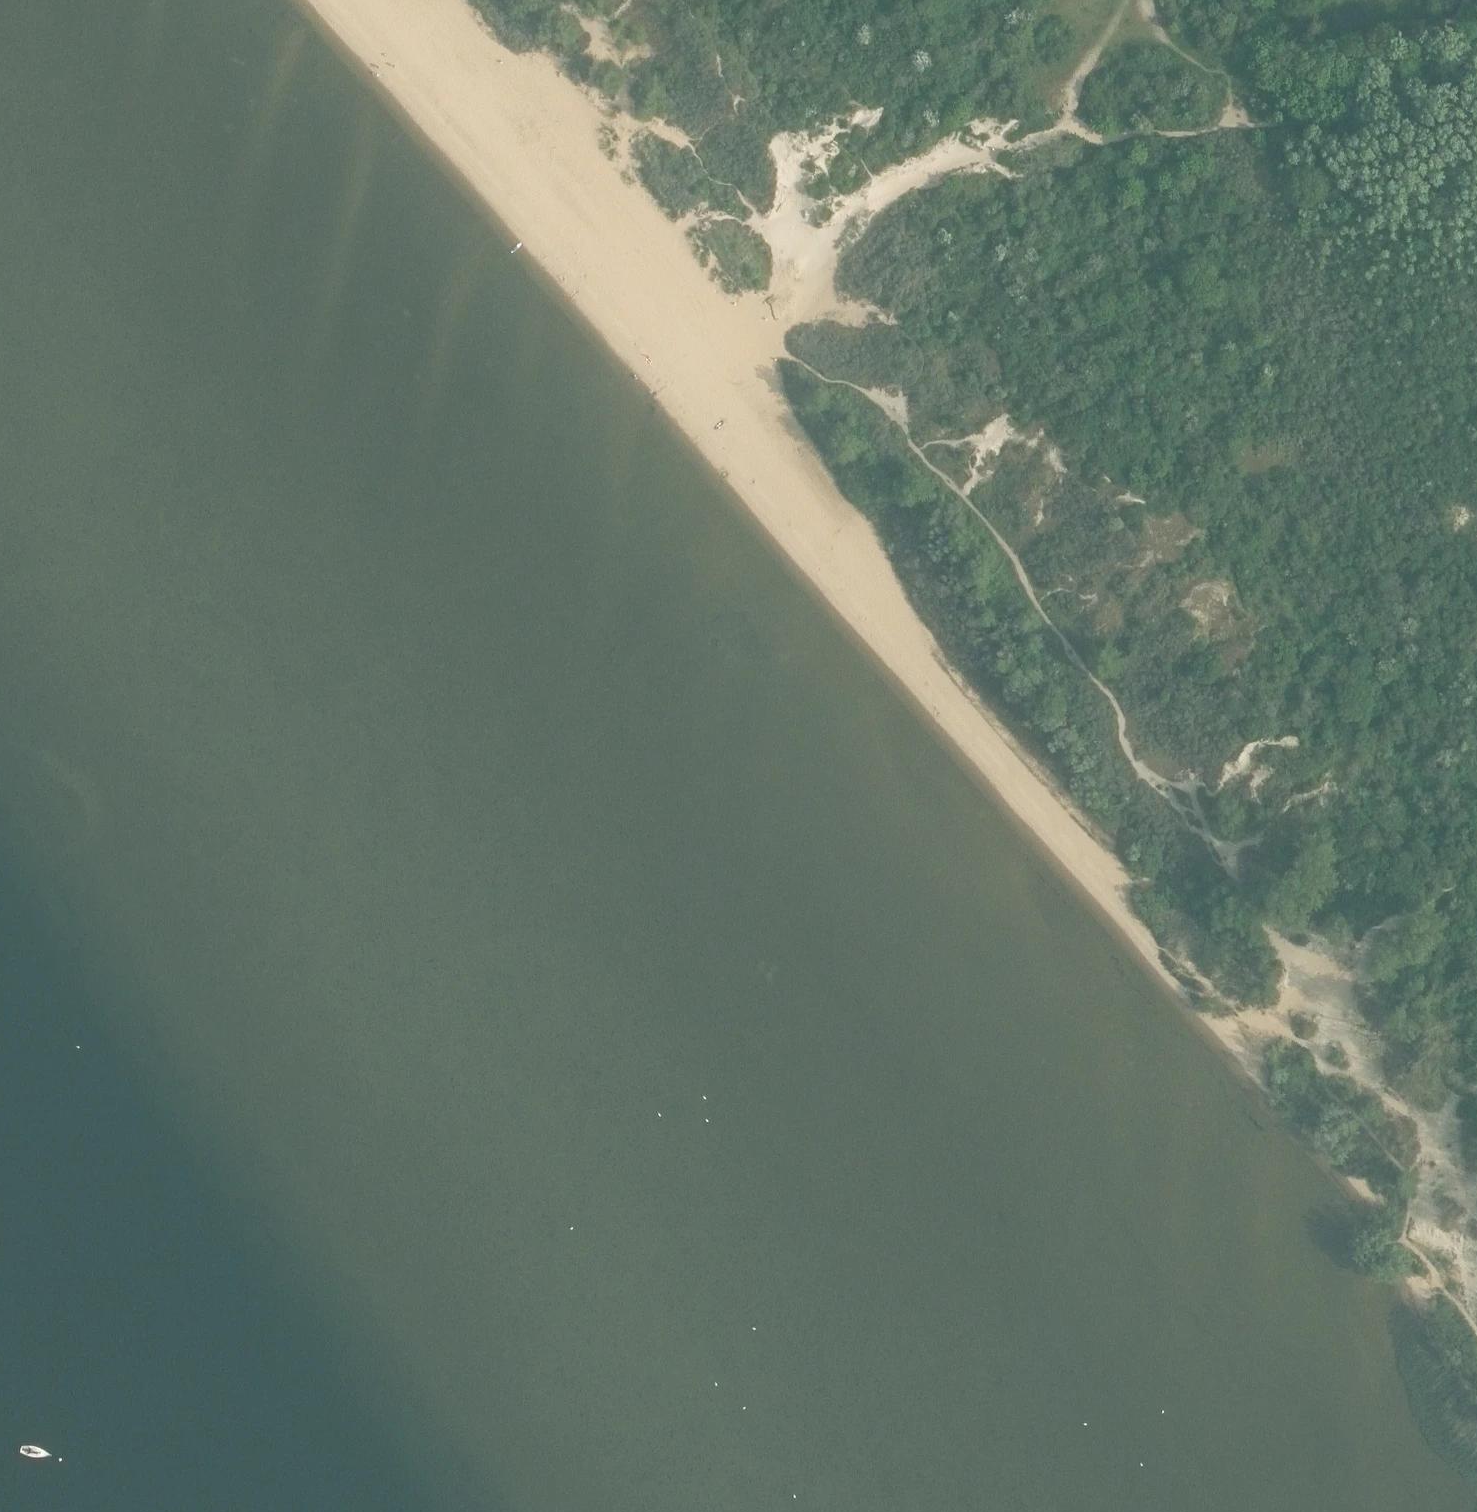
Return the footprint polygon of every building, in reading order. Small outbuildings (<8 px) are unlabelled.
[(1287,9),(1303,7),(1301,0),(1285,0),(1287,9)]
